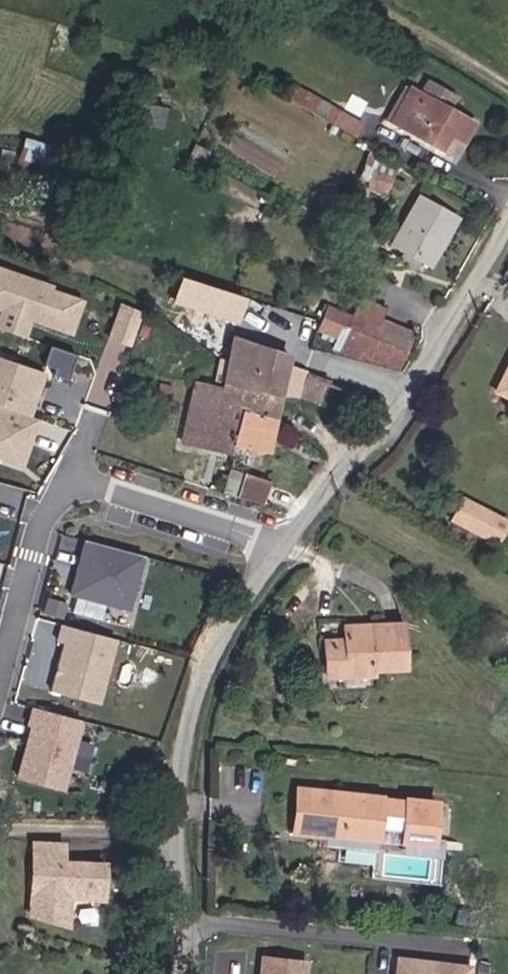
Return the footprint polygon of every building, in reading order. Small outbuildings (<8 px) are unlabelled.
[(367,124),(297,83),(288,97),(356,136),(359,138),(367,124)] [(473,117),(419,84),(404,109),(417,117),(408,132),(435,148),(445,132),(459,140),(473,117)] [(369,187),(398,203),(409,182),(379,167),(369,187)] [(464,211),(419,190),(397,242),(411,250),(405,260),(425,271),(431,259),(442,264),(464,211)] [(0,269),(0,306),(8,309),(1,328),(29,337),(32,327),(27,325),(30,317),(75,332),(86,302),(53,291),(54,288),(50,286),(0,269)] [(246,296),(186,278),(179,302),(239,319),(246,296)] [(396,308),(374,295),(347,350),(383,366),(394,371),(413,330),(389,318),(396,308)] [(123,350),(135,317),(116,310),(104,343),(123,350)] [(281,384),(287,357),(254,350),(229,345),(223,372),(220,388),(195,382),(182,441),(230,451),(239,409),(274,416),(281,384)] [(67,370),(71,350),(48,346),(44,365),(67,370)] [(51,373),(0,356),(0,404),(36,416),(51,373)] [(320,401),(328,376),(308,370),(300,394),(320,401)] [(496,394),(507,399),(507,370),(496,394)] [(45,419),(36,416),(0,404),(0,457),(29,466),(45,419)] [(279,421),(245,414),(239,446),(272,453),(279,421)] [(239,500),(266,505),(271,478),(244,473),(239,500)] [(491,539),(503,520),(479,505),(462,495),(450,513),(467,525),(491,539)] [(136,609),(150,555),(92,540),(78,594),(136,609)] [(344,672),(358,673),(370,674),(371,663),(408,666),(411,623),(376,620),(347,618),(347,639),(320,637),(319,662),(319,669),(344,672)] [(106,703),(123,638),(69,624),(64,641),(71,642),(58,690),(106,703)] [(47,701),(51,687),(33,682),(29,697),(47,701)] [(70,788),(88,719),(40,706),(35,723),(39,724),(26,776),(70,788)] [(440,819),(433,817),(435,802),(405,798),(405,800),(380,797),(380,794),(298,783),(292,827),(324,832),(325,824),(323,839),(435,855),(440,819)] [(65,862),(65,845),(36,844),(36,861),(65,862)] [(104,898),(106,863),(65,862),(36,861),(34,917),(73,923),(74,897),(104,898)] [(261,956),(259,973),(310,973),(311,961),(261,956)] [(397,958),(395,973),(472,973),(473,968),(397,958)]
